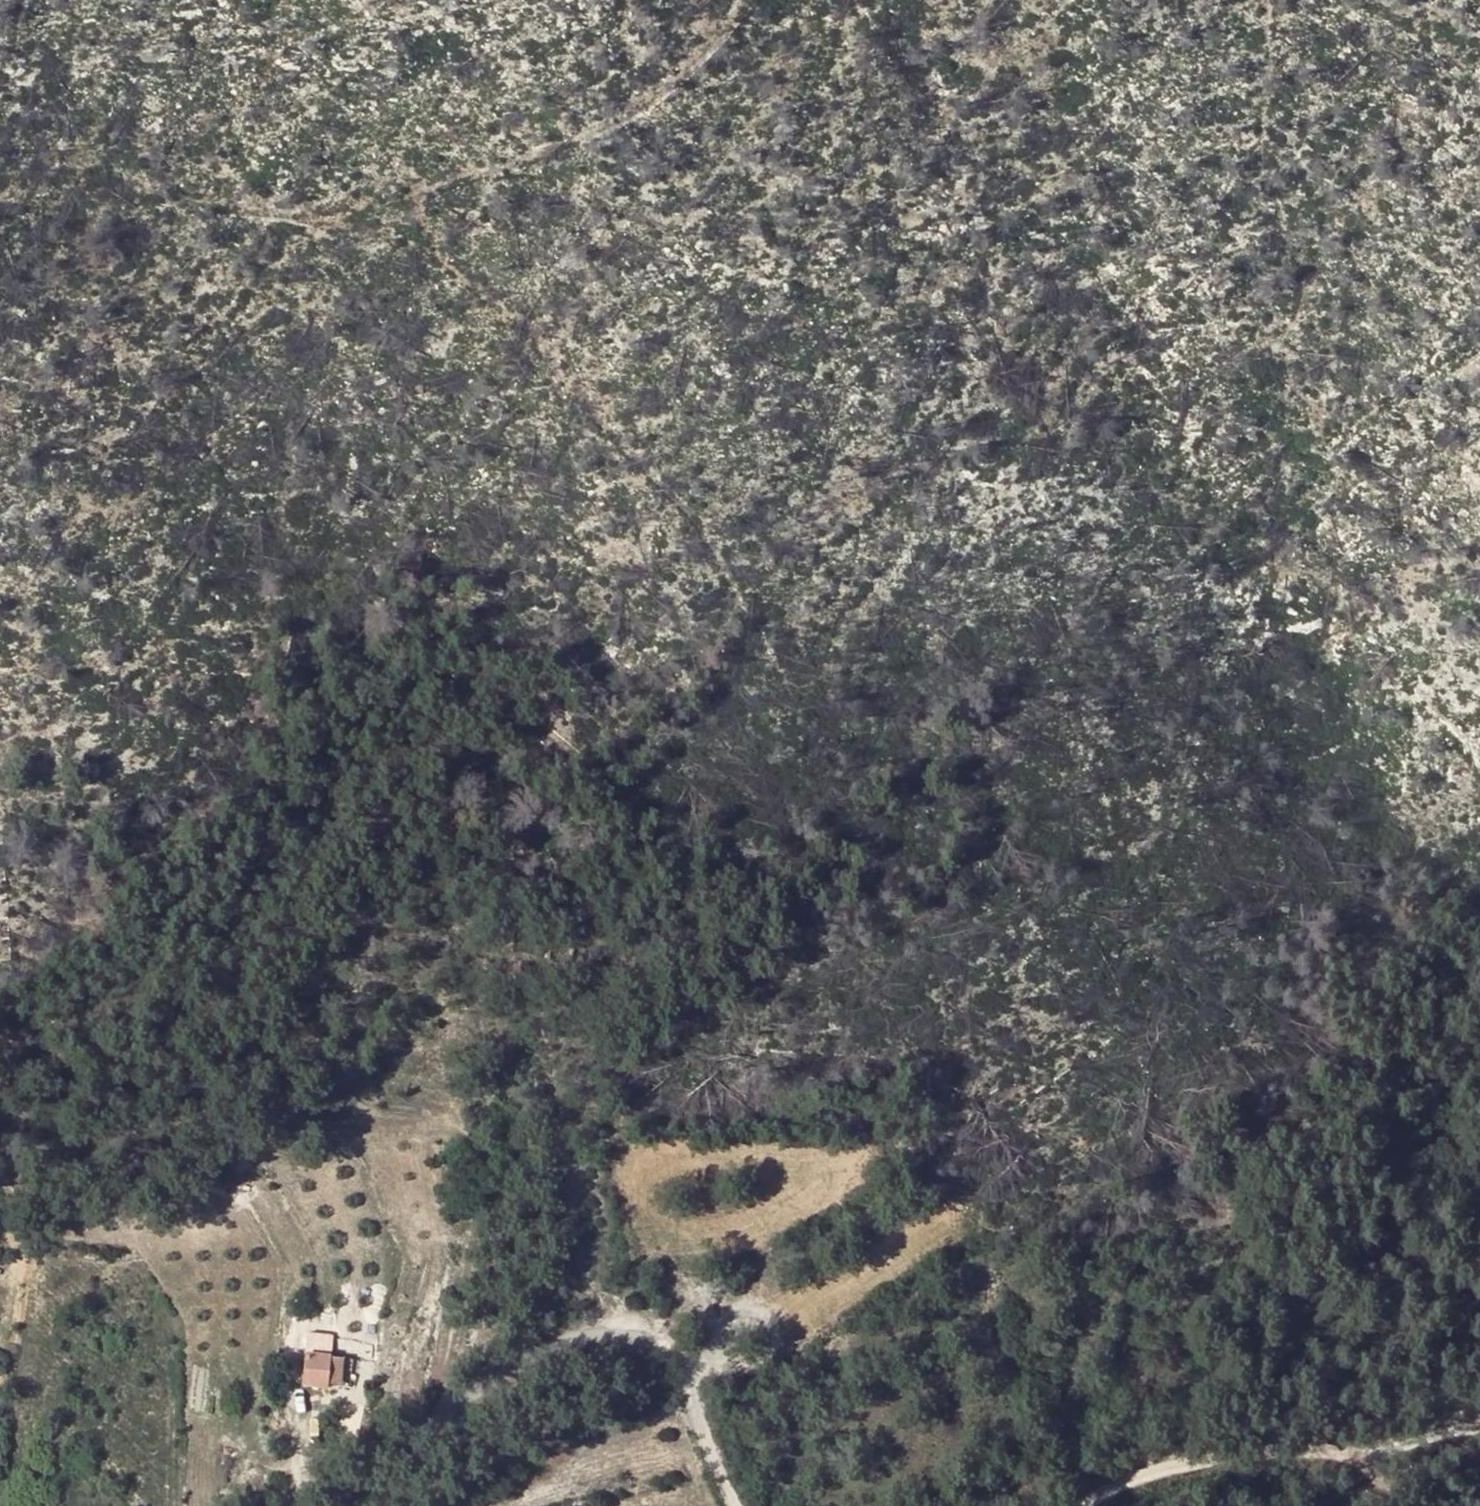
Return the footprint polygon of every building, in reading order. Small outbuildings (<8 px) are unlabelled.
[(309,1348),(334,1350),(335,1334),(310,1332),(309,1348)] [(330,1360),(303,1358),(303,1386),(330,1389),(330,1360)]
